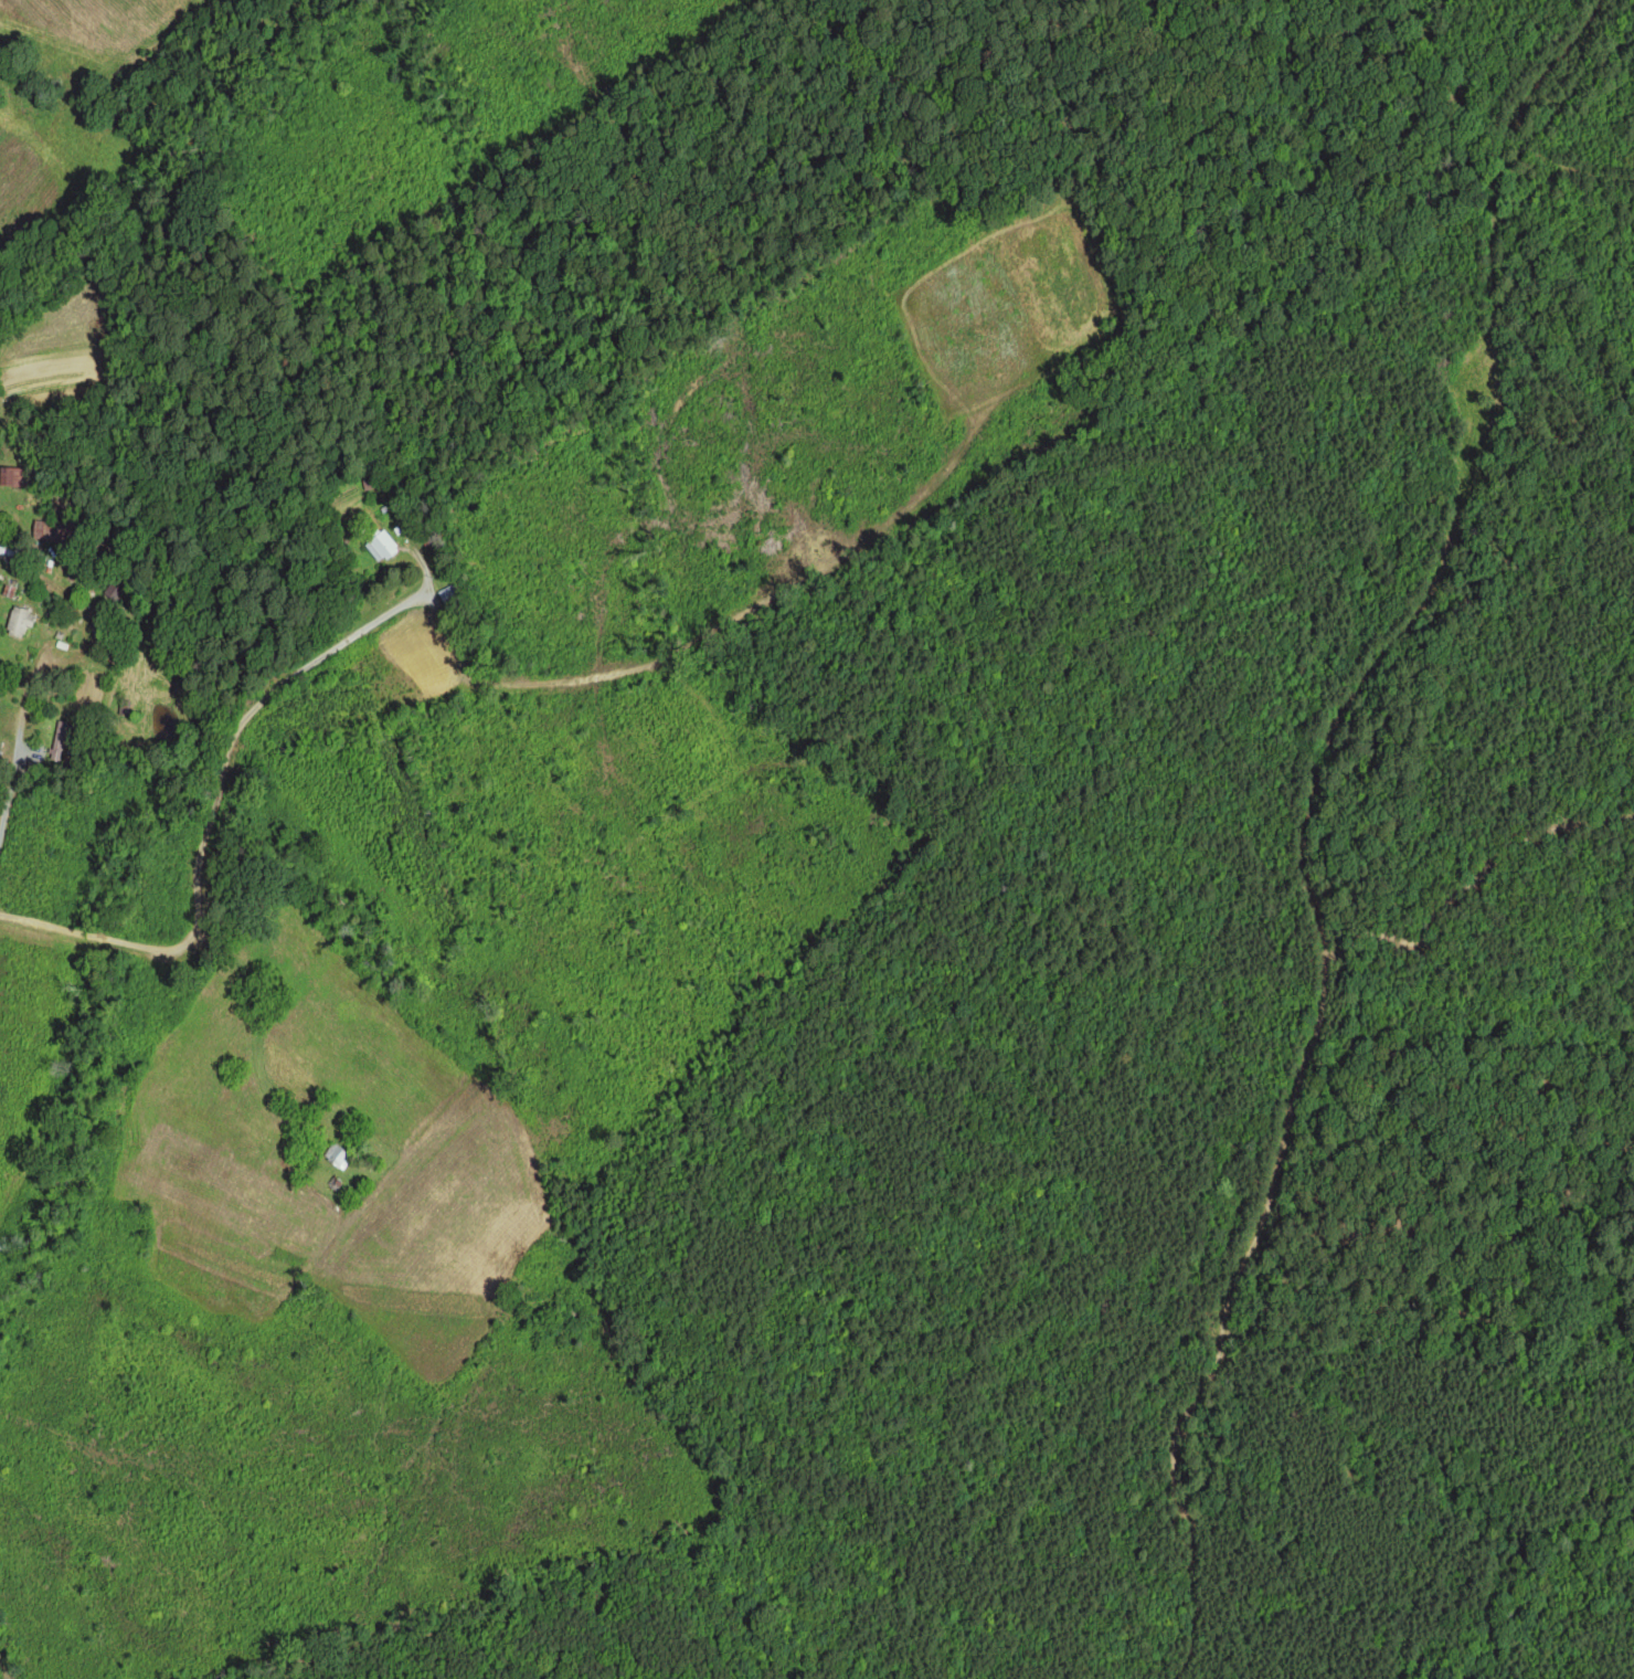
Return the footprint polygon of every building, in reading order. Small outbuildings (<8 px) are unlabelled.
[(0,467),(0,485),(21,486),(22,468),(0,467)] [(32,538),(51,539),(52,521),(33,520),(32,538)] [(378,563),(397,547),(382,529),(363,545),(378,563)] [(31,627),(35,613),(11,606),(3,633),(21,638),(24,625),(31,627)]
